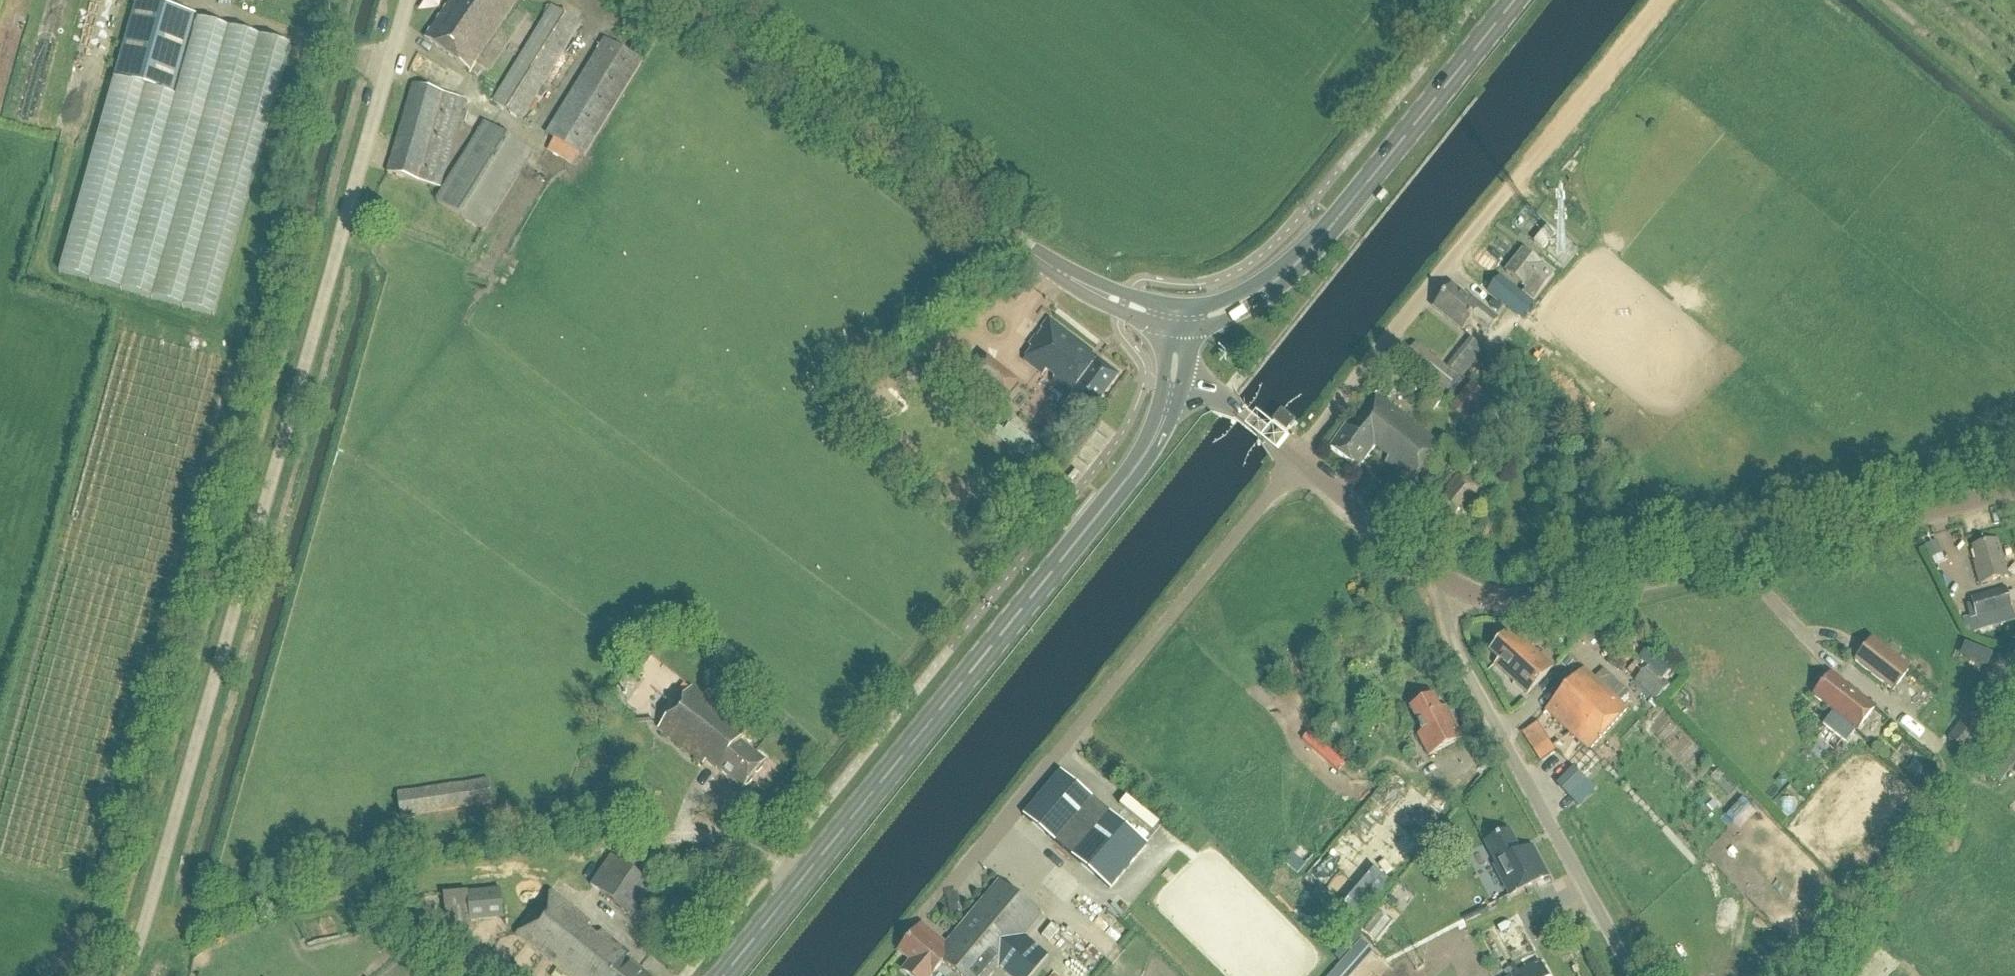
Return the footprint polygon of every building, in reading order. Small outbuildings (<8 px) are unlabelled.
[(196,16),(137,0),(136,0),(114,80),(174,96),(196,16)] [(425,40),(471,72),(521,0),(453,0),(425,40)] [(523,122),(581,27),(551,9),(493,104),(523,122)] [(291,43),(196,16),(174,96),(114,80),(61,270),(216,313),(291,43)] [(607,41),(547,136),(556,142),(549,152),(573,168),(573,167),(579,157),(584,160),(644,65),(607,41)] [(388,175),(440,190),(466,102),(414,87),(388,175)] [(483,124),(442,191),(434,203),(486,235),(534,155),(483,124)] [(1029,220),(1041,228),(1046,220),(1035,212),(1029,220)] [(1547,229),(1534,244),(1544,252),(1556,236),(1547,229)] [(1512,260),(1525,244),(1514,235),(1501,252),(1512,260)] [(1527,291),(1524,294),(1534,302),(1554,277),(1524,252),(1506,274),(1527,291)] [(1519,316),(1529,302),(1500,280),(1489,294),(1519,316)] [(244,281),(241,294),(256,297),(259,283),(244,281)] [(1487,333),(1497,320),(1470,298),(1468,301),(1451,288),(1434,309),(1461,331),(1471,319),(1487,333)] [(1094,411),(1119,378),(1092,357),(1094,354),(1049,320),(1029,347),(1032,350),(1023,363),(1071,398),(1072,395),(1094,411)] [(1471,341),(1449,369),(1464,381),(1486,353),(1471,341)] [(1430,355),(1437,365),(1448,359),(1440,348),(1430,355)] [(1517,365),(1505,355),(1501,361),(1513,370),(1517,365)] [(994,416),(1017,385),(986,361),(962,392),(994,416)] [(1472,388),(1451,410),(1465,424),(1476,413),(1484,420),(1495,409),(1472,388)] [(1411,485),(1443,448),(1378,397),(1351,432),(1347,429),(1331,451),(1358,471),(1375,448),(1390,459),(1386,465),(1411,485)] [(1271,425),(1285,437),(1294,427),(1279,415),(1271,425)] [(1439,507),(1455,518),(1463,506),(1466,508),(1477,491),(1458,478),(1439,507)] [(1980,585),(2008,577),(1997,541),(1972,548),(1977,562),(1973,563),(1980,585)] [(1936,542),(1925,548),(1931,561),(1943,556),(1936,542)] [(1979,634),(2014,625),(2005,589),(1970,598),(1979,634)] [(1614,636),(1620,630),(1608,617),(1602,623),(1614,636)] [(2004,631),(1998,638),(2008,648),(2014,641),(2004,631)] [(1519,644),(1509,635),(1494,651),(1503,659),(1497,665),(1530,697),(1554,671),(1522,640),(1519,644)] [(1854,661),(1893,693),(1910,671),(1871,639),(1854,661)] [(1965,646),(1960,659),(1986,669),(1992,656),(1965,646)] [(1679,674),(1664,662),(1657,671),(1651,666),(1636,685),(1657,702),(1679,674)] [(1589,752),(1628,712),(1586,670),(1547,710),(1589,752)] [(1815,698),(1832,712),(1822,725),(1847,744),(1874,709),(1831,677),(1815,698)] [(743,794),(768,763),(742,744),(749,734),(693,691),(659,733),(705,769),(707,765),(743,794)] [(1411,711),(1423,736),(1420,738),(1431,758),(1464,741),(1451,717),(1445,720),(1434,699),(1411,711)] [(1979,700),(1947,740),(1964,753),(1995,713),(1979,700)] [(1556,752),(1538,725),(1523,734),(1542,762),(1556,752)] [(1308,737),(1303,742),(1339,775),(1344,769),(1308,737)] [(1569,800),(1587,783),(1574,769),(1556,786),(1569,800)] [(1148,847),(1061,773),(1024,817),(1111,890),(1148,847)] [(397,794),(401,821),(493,806),(489,780),(397,794)] [(1714,803),(1707,809),(1712,815),(1719,808),(1714,803)] [(1521,855),(1511,833),(1487,844),(1497,866),(1494,867),(1508,898),(1547,881),(1533,850),(1521,855)] [(634,917),(654,888),(610,858),(591,887),(634,917)] [(1389,885),(1374,873),(1345,911),(1361,922),(1389,885)] [(999,969),(1007,975),(1032,975),(1049,957),(1026,938),(1043,918),(1008,888),(1001,882),(948,944),(926,925),(924,927),(903,952),(901,954),(910,962),(902,971),(908,975),(933,975),(944,963),(960,975),(993,975),(999,969)] [(447,925),(503,920),(500,889),(444,894),(447,925)] [(624,963),(629,958),(549,894),(515,936),(565,975),(641,975),(624,963)] [(1382,917),(1368,934),(1375,941),(1390,923),(1382,917)] [(1361,944),(1333,975),(1355,975),(1373,955),(1361,944)] [(1540,962),(1514,975),(1547,975),(1540,962)]
